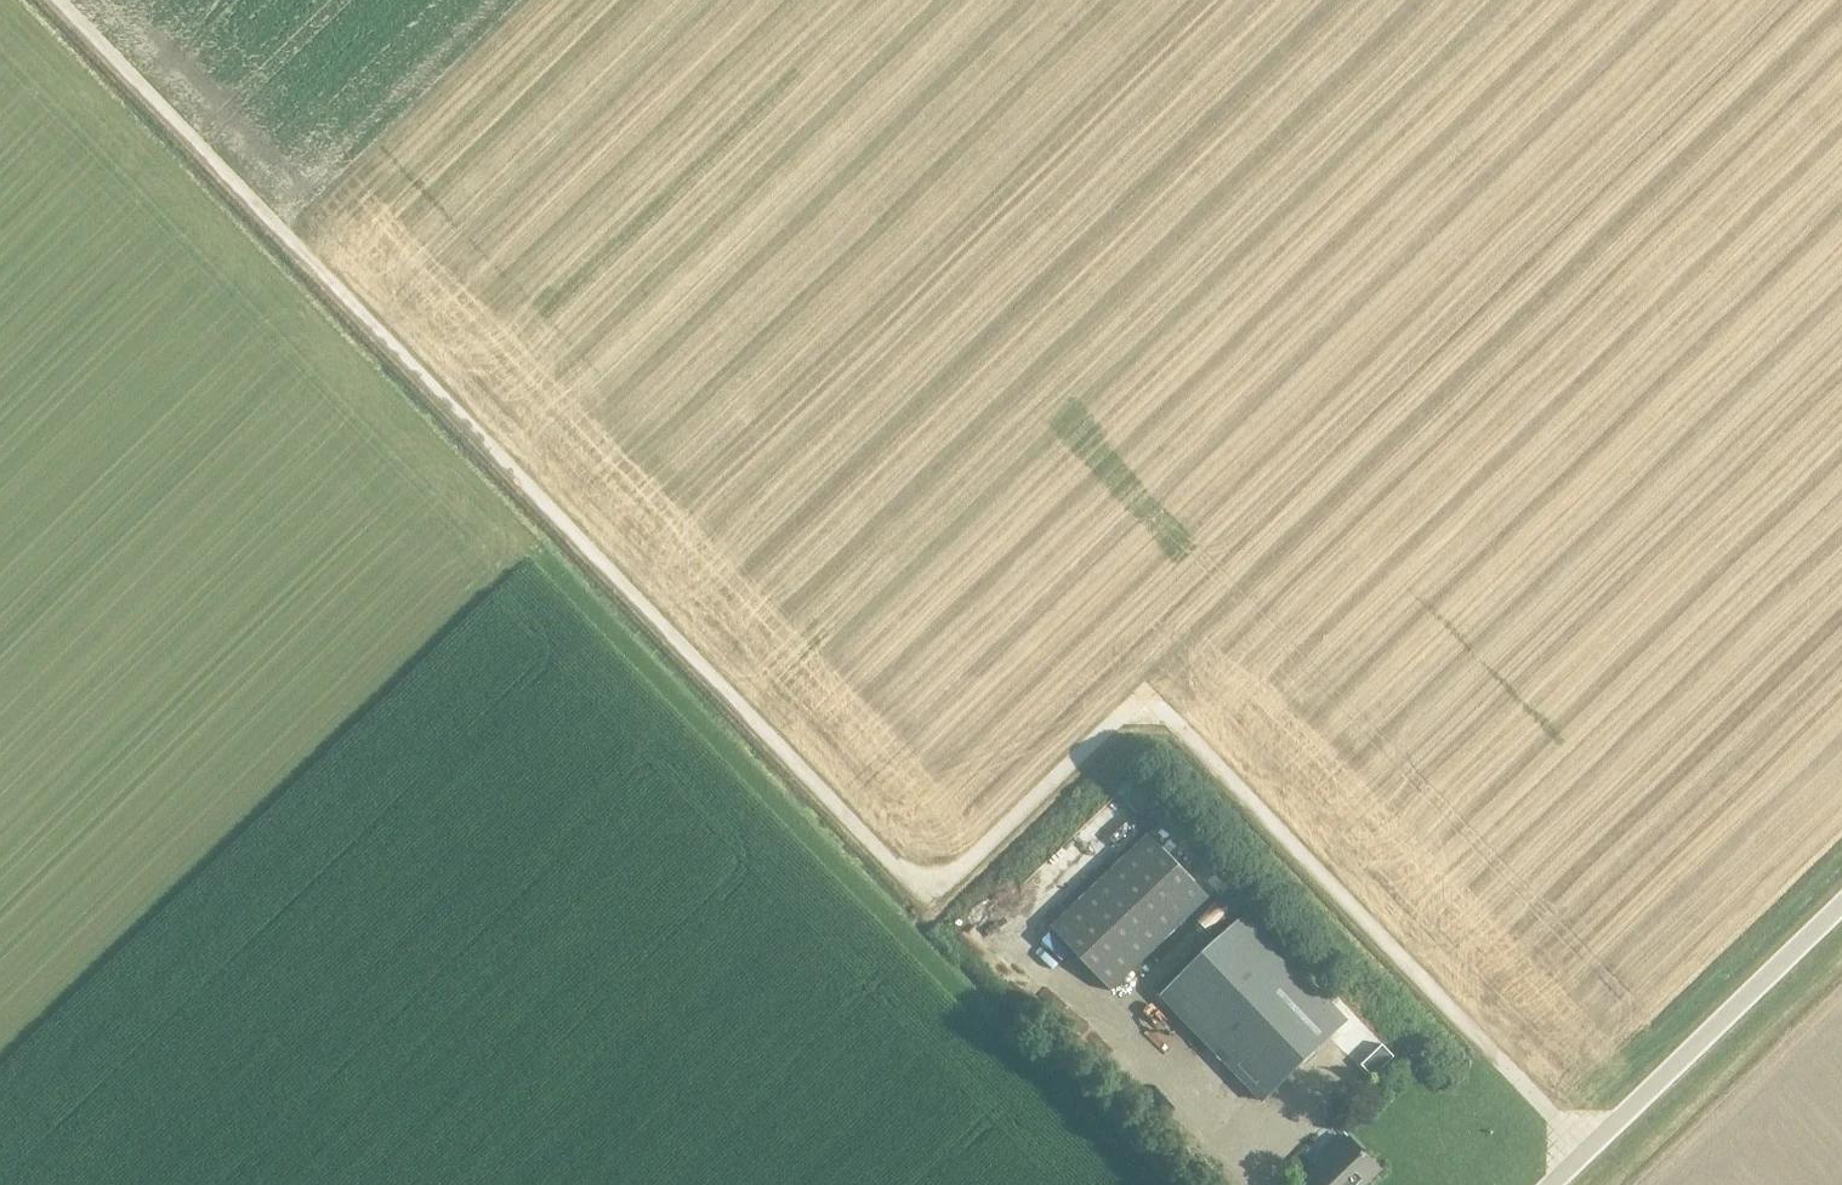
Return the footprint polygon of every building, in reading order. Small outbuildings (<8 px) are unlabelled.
[(1111,992),(1209,898),(1148,835),(1050,929),(1111,992)] [(1262,1102),(1346,1021),(1246,916),(1161,997),(1262,1102)] [(1380,1170),(1349,1138),(1304,1181),(1308,1184),(1364,1184),(1380,1170)]
